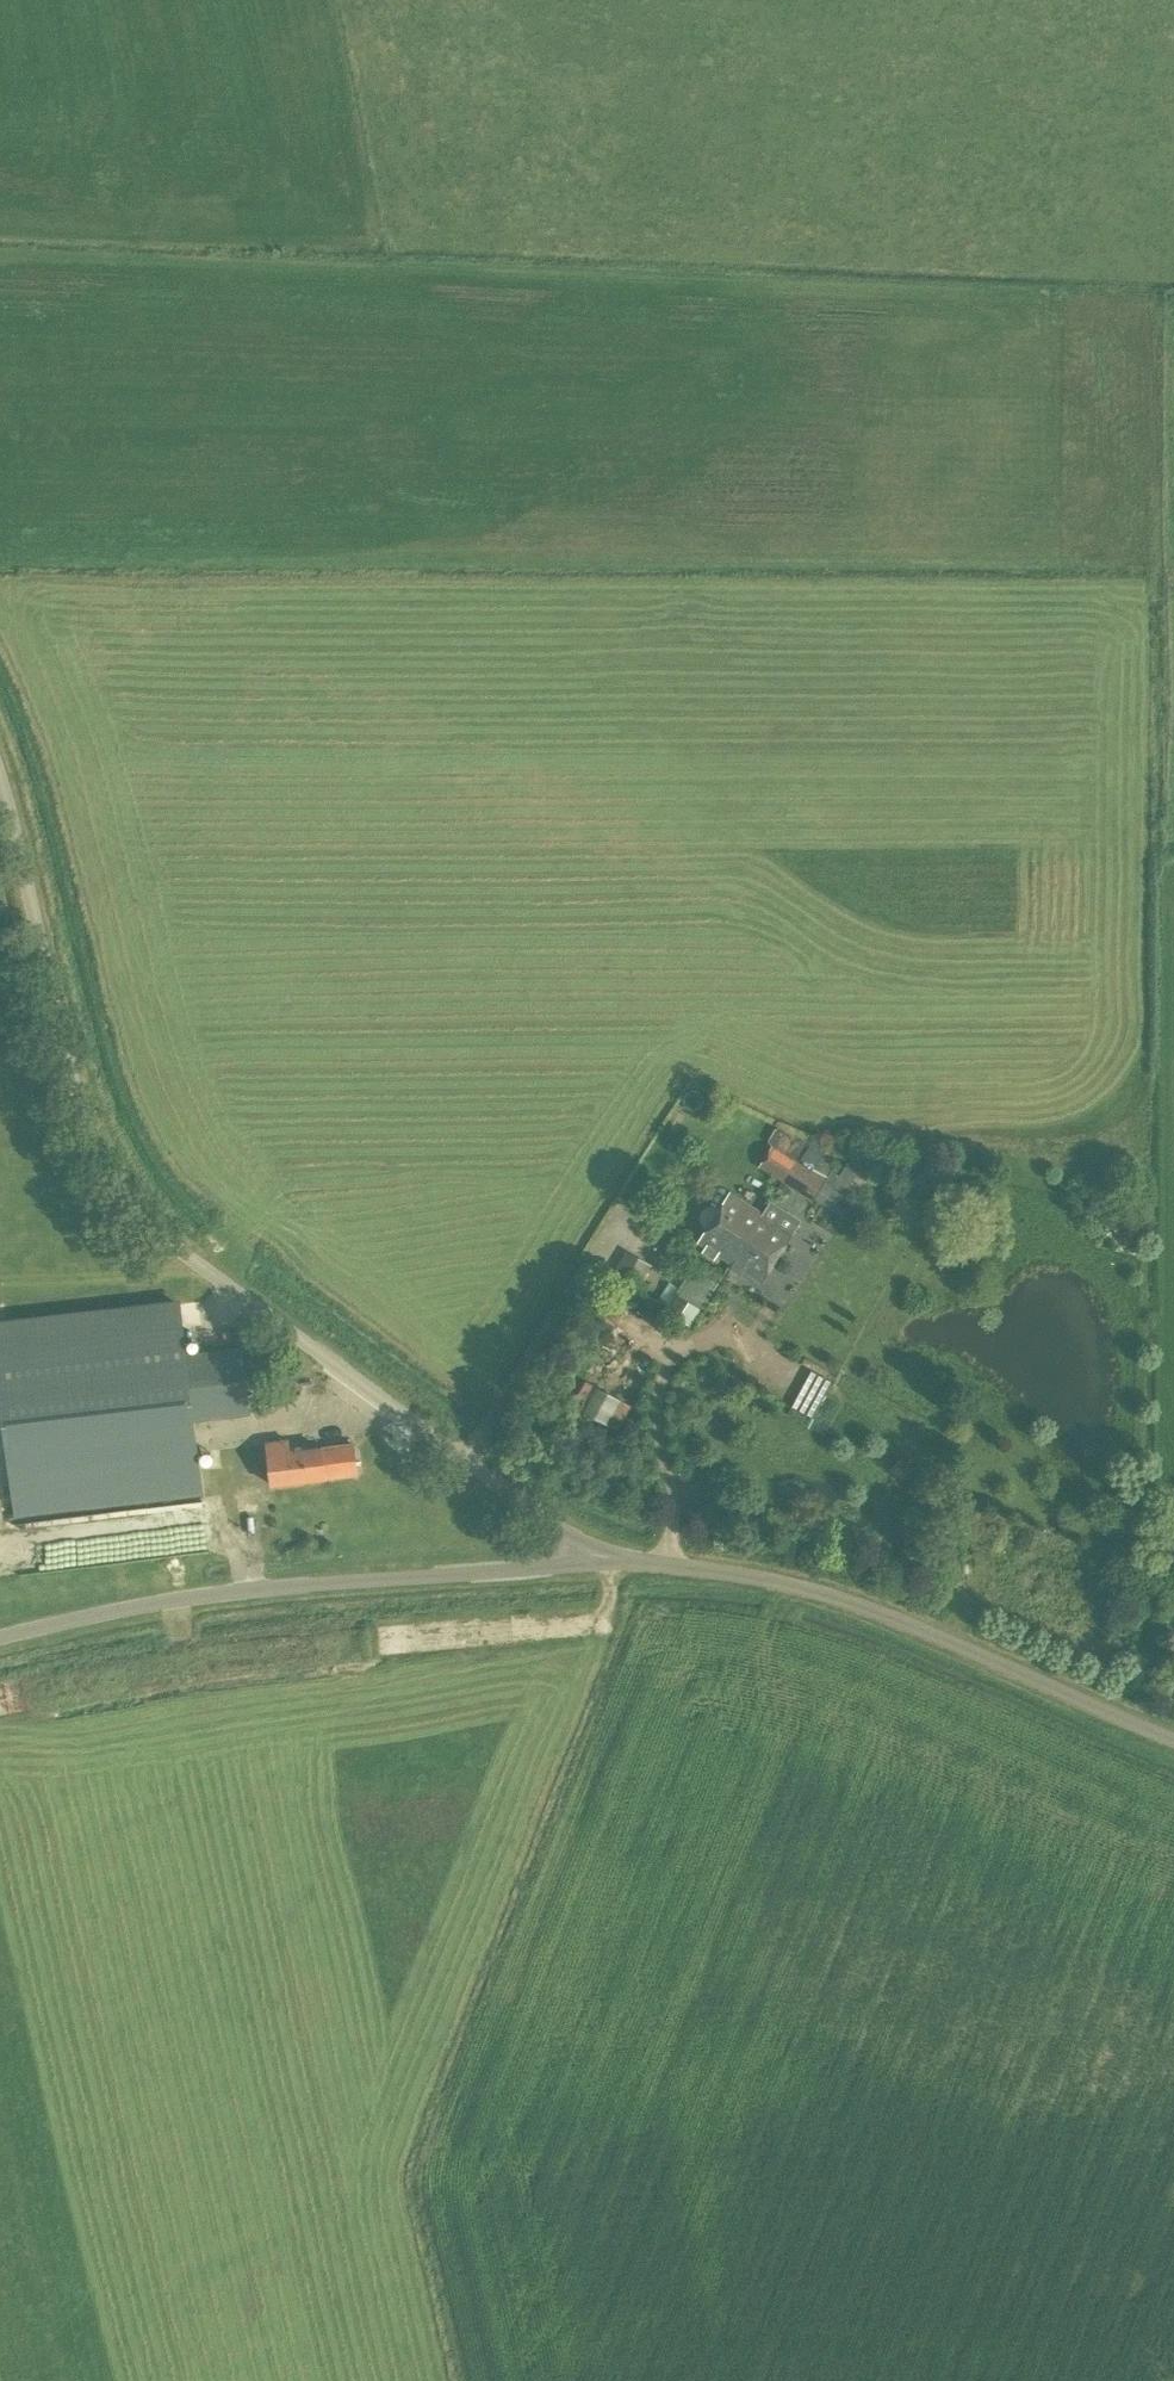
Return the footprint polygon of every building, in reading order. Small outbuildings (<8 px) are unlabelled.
[(783,1182),(798,1161),(786,1154),(795,1137),(782,1128),(758,1167),(783,1182)] [(798,1161),(783,1182),(814,1201),(835,1166),(822,1158),(815,1171),(798,1161)] [(762,1213),(730,1192),(698,1242),(706,1247),(703,1251),(713,1258),(716,1253),(731,1263),(762,1213)] [(762,1213),(731,1263),(733,1264),(730,1268),(739,1274),(742,1270),(760,1282),(792,1232),(801,1219),(771,1199),(762,1213)] [(634,1292),(650,1265),(626,1251),(611,1277),(634,1292)] [(0,1325),(0,1385),(15,1515),(200,1494),(192,1420),(248,1413),(245,1381),(241,1348),(184,1354),(178,1304),(0,1325)] [(813,1419),(833,1380),(811,1369),(790,1407),(813,1419)] [(625,1429),(641,1405),(607,1381),(590,1405),(625,1429)] [(288,1451),(287,1440),(267,1442),(272,1484),(357,1473),(353,1442),(288,1451)] [(900,1478),(912,1466),(902,1456),(890,1468),(900,1478)] [(22,1559),(69,1553),(68,1539),(20,1545),(22,1559)]
